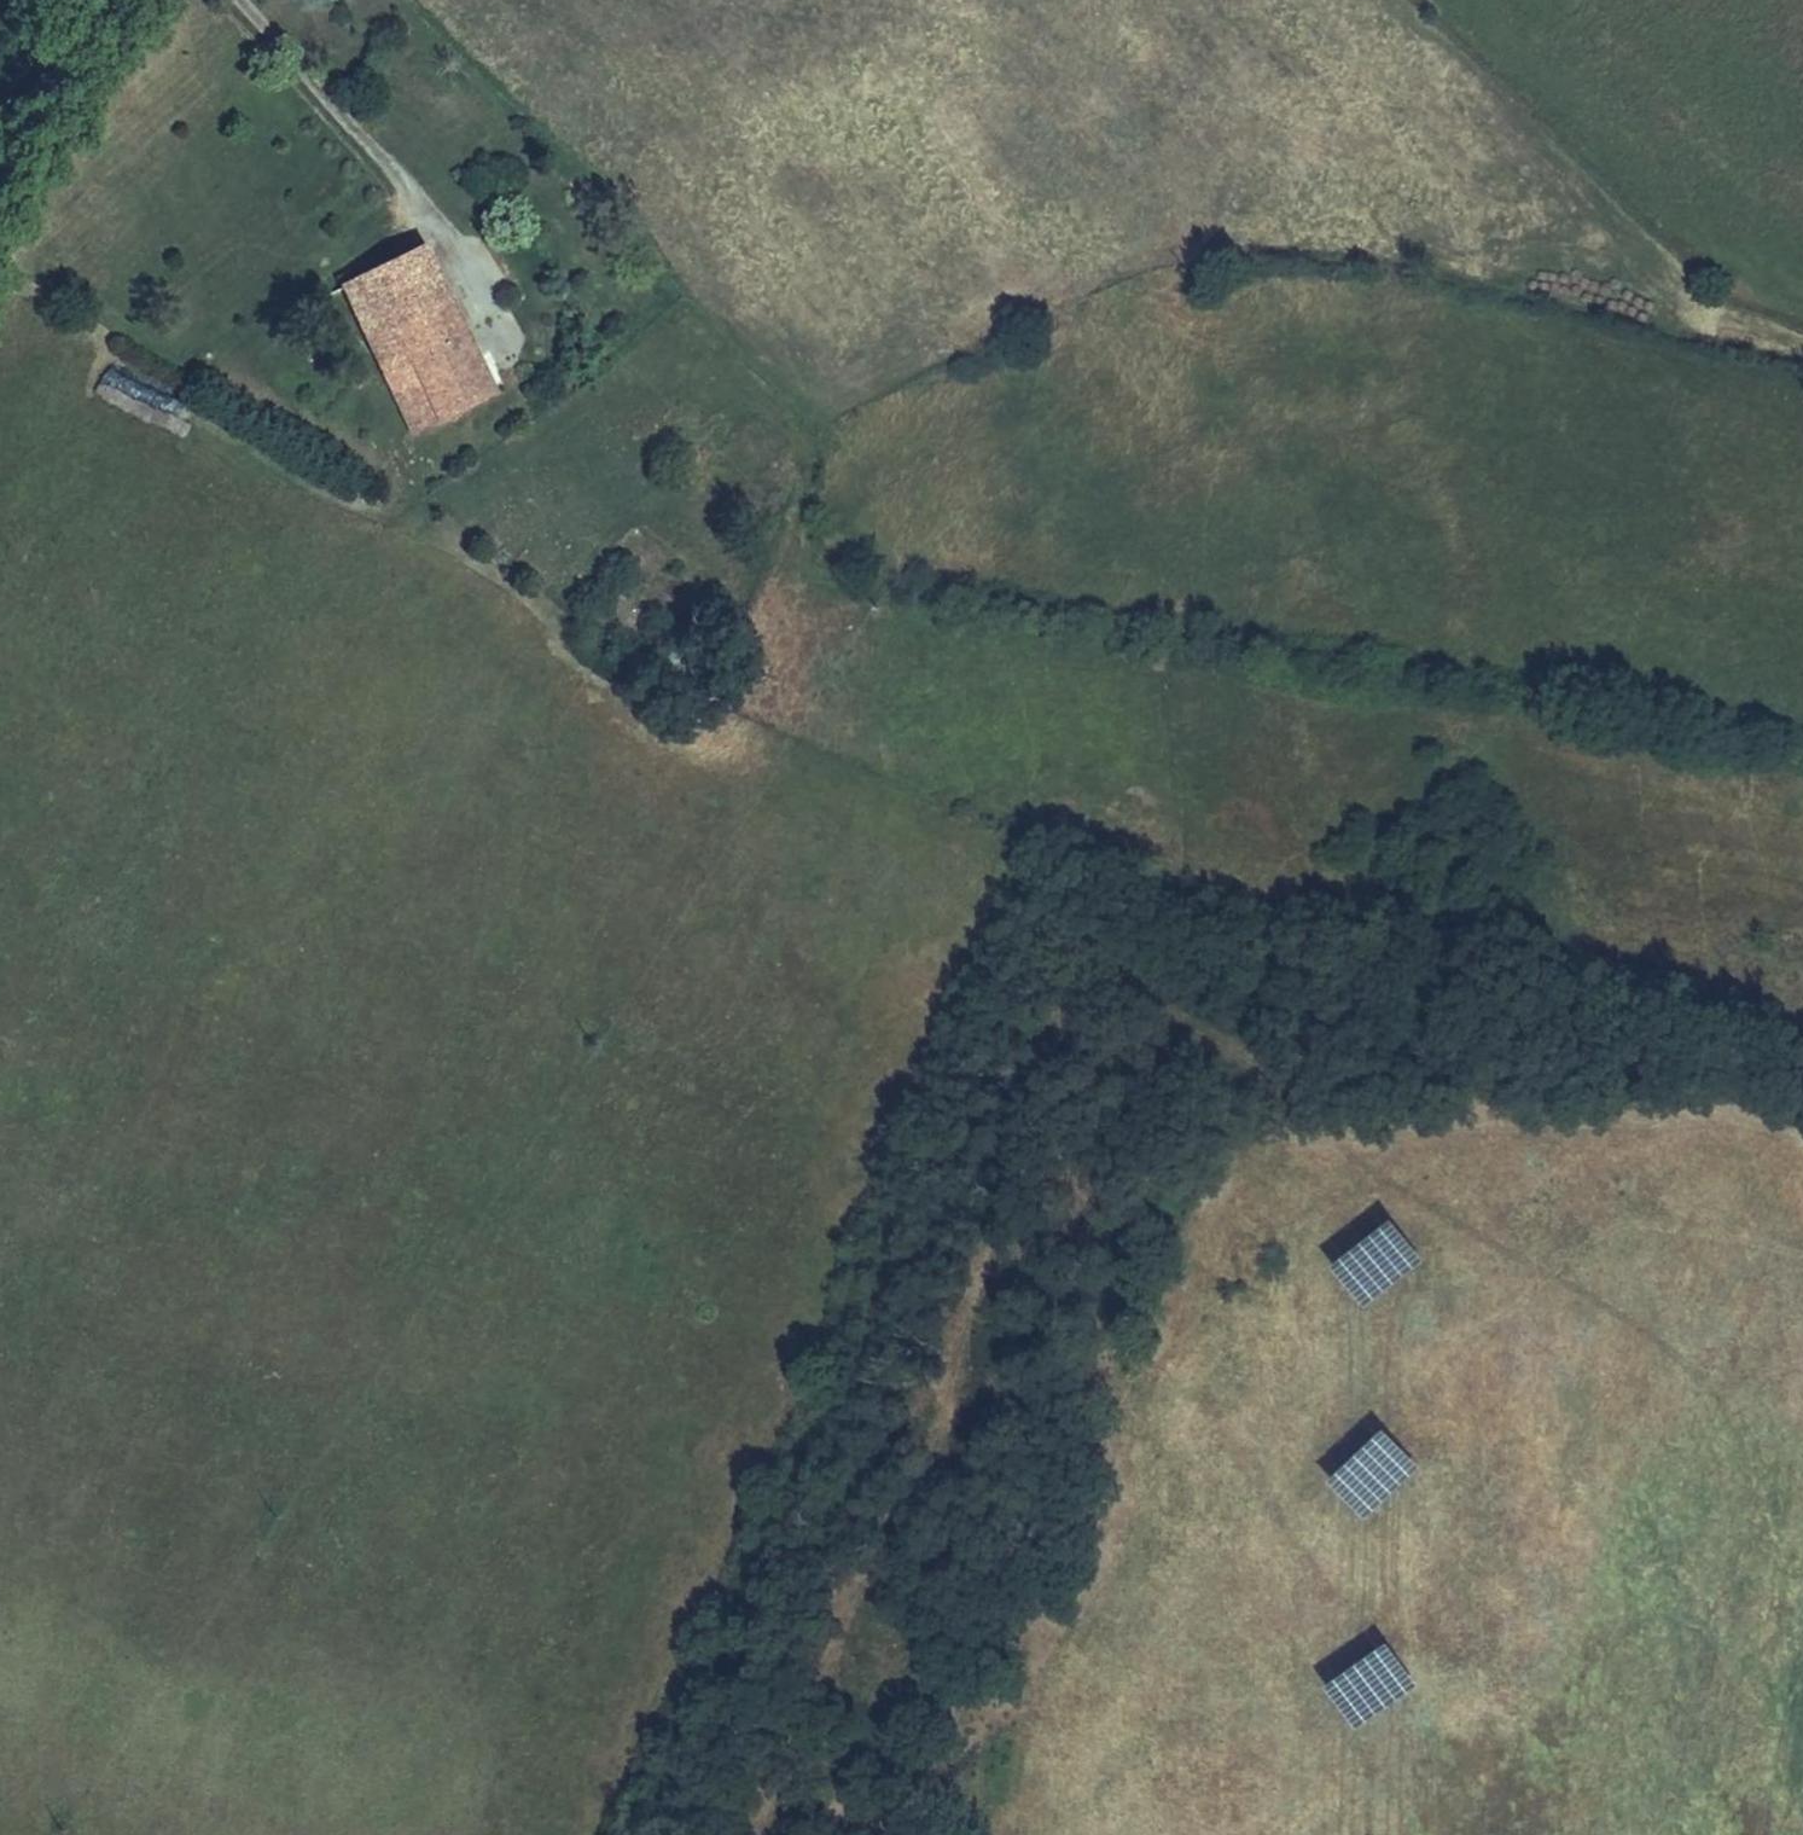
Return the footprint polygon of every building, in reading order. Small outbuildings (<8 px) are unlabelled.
[(354,285),(378,333),(444,303),(421,255),(354,285)] [(512,446),(444,303),(378,333),(354,285),(323,300),(347,349),(366,340),(406,422),(388,429),(418,490),(512,446)] [(1357,1224),(1358,1300),(1393,1300),(1392,1223),(1357,1224)] [(1353,1510),(1391,1510),(1391,1432),(1353,1432),(1353,1510)] [(1388,1722),(1388,1644),(1350,1644),(1349,1722),(1388,1722)]
